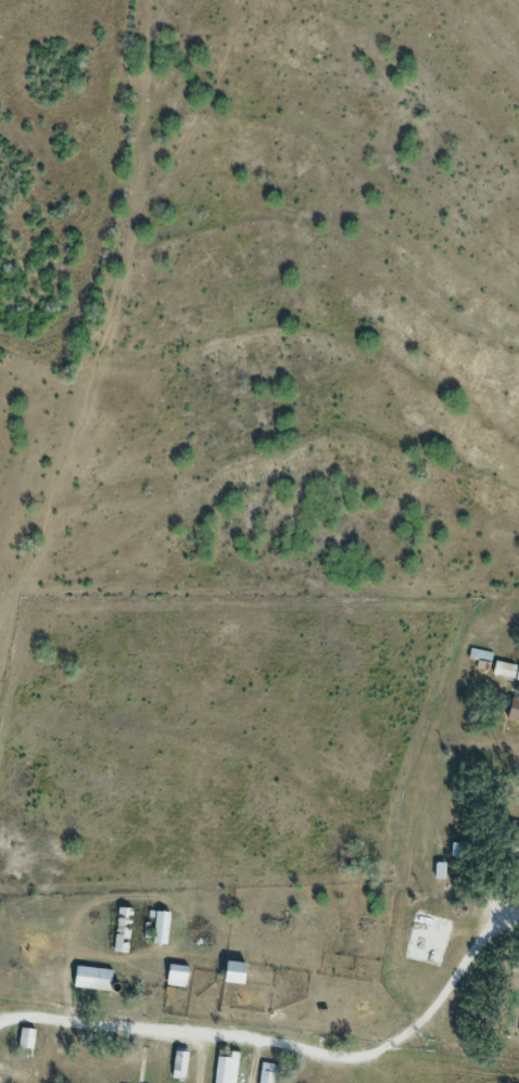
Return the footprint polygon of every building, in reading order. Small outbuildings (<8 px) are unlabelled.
[(485,651),(469,648),(468,655),(484,657),(485,651)] [(518,679),(518,664),(494,659),(491,674),(518,679)] [(516,693),(506,713),(518,719),(518,695),(516,693)] [(128,951),(130,907),(116,906),(115,951),(128,951)] [(169,911),(155,910),(152,942),(166,943),(169,911)] [(245,960),(225,960),(225,982),(245,982),(245,960)] [(185,985),(187,967),(169,965),(167,984),(185,985)] [(111,989),(112,967),(74,966),(74,988),(111,989)] [(10,1046),(33,1049),(36,1029),(13,1026),(10,1046)] [(171,1077),(185,1078),(187,1051),(174,1049),(171,1077)] [(237,1051),(228,1050),(227,1055),(216,1055),(214,1082),(235,1082),(237,1051)] [(279,1062),(259,1062),(258,1082),(279,1082),(279,1062)]
